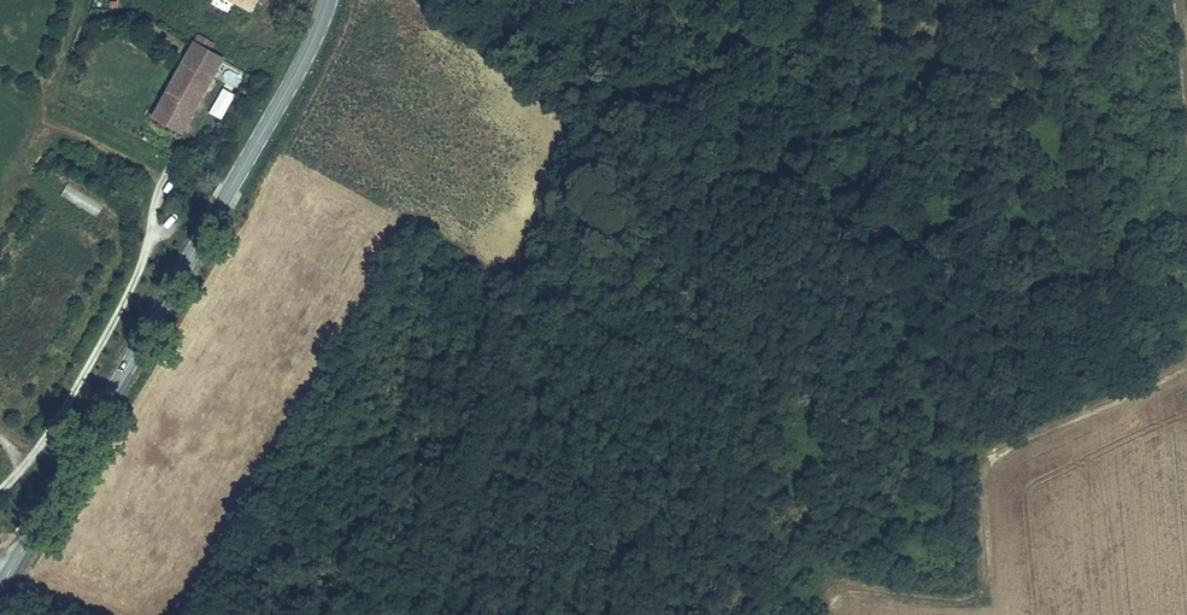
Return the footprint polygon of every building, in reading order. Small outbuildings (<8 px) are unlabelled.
[(228,3),(248,14),(255,0),(223,0),(228,3)] [(192,48),(203,54),(208,44),(197,39),(192,48)] [(161,107),(191,123),(221,64),(203,54),(192,48),(161,107)] [(222,87),(207,114),(221,121),(235,95),(222,87)] [(154,121),(162,126),(183,137),(191,123),(161,107),(154,121)] [(96,218),(103,207),(67,184),(60,196),(96,218)]
